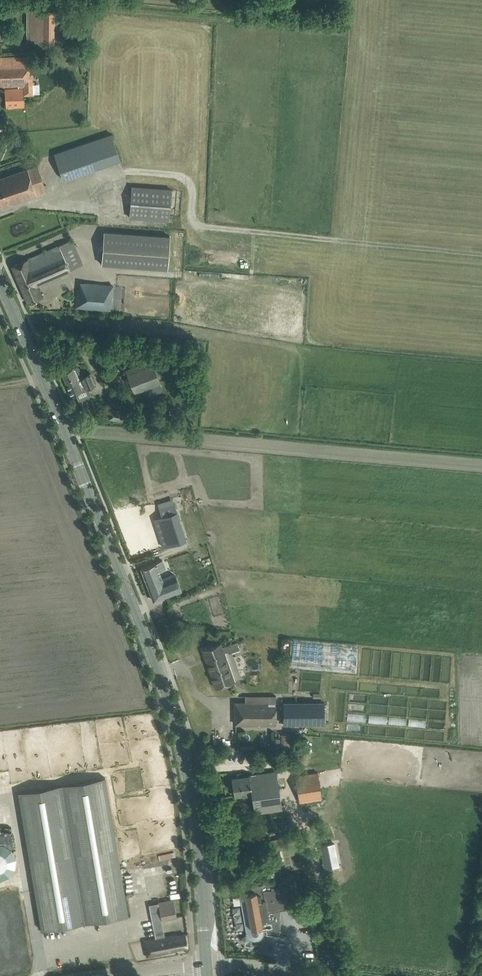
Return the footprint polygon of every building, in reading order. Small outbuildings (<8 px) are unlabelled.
[(29,41),(53,42),(53,10),(30,9),(29,41)] [(53,10),(53,42),(78,42),(79,10),(53,10)] [(23,85),(23,88),(14,88),(4,89),(6,107),(16,106),(24,106),(24,95),(34,95),(34,81),(33,81),(32,57),(0,57),(0,86),(23,85)] [(20,134),(12,135),(13,144),(21,144),(20,134)] [(54,153),(63,179),(82,173),(73,146),(54,153)] [(36,166),(2,178),(11,203),(45,192),(36,166)] [(2,178),(0,178),(0,207),(11,203),(2,178)] [(129,217),(169,221),(172,188),(132,185),(129,217)] [(102,264),(168,269),(170,236),(104,230),(102,264)] [(72,239),(12,266),(28,303),(44,296),(39,284),(83,264),(72,239)] [(76,307),(111,309),(113,284),(80,282),(80,288),(77,288),(76,307)] [(161,383),(152,359),(125,369),(134,393),(161,383)] [(73,367),(62,372),(71,395),(82,390),(86,388),(87,388),(95,384),(90,372),(82,376),(78,367),(76,366),(73,368),(73,367)] [(109,419),(119,419),(127,420),(128,411),(110,410),(109,419)] [(174,504),(169,505),(159,508),(161,516),(154,519),(163,547),(186,540),(174,504)] [(141,568),(153,601),(182,590),(176,574),(164,579),(160,569),(170,566),(167,558),(141,568)] [(293,640),(291,666),(348,671),(350,645),(293,640)] [(222,647),(221,643),(202,649),(216,688),(225,685),(234,681),(224,652),(228,651),(229,653),(240,649),(237,642),(222,647)] [(235,724),(245,724),(276,724),(276,696),(245,696),(245,702),(235,702),(235,724)] [(283,702),(283,724),(324,724),(324,702),(283,702)] [(291,734),(279,734),(281,751),(292,750),(291,734)] [(276,771),(242,776),(232,778),(235,795),(251,793),(255,813),(264,812),(282,809),(276,771)] [(318,772),(302,774),(295,776),(299,802),(322,798),(318,772)] [(105,777),(18,792),(42,930),(128,915),(105,777)] [(5,876),(10,873),(14,868),(15,862),(14,855),(11,849),(6,845),(0,843),(0,878),(5,876)] [(320,845),(324,866),(338,863),(334,843),(320,845)] [(281,909),(291,907),(287,886),(282,887),(282,886),(279,886),(280,887),(274,888),(273,886),(271,886),(271,882),(263,883),(244,887),(245,894),(240,895),(246,933),(248,933),(248,935),(249,936),(251,938),(253,939),(255,939),(257,939),(258,938),(260,937),(262,936),(262,934),(263,932),(263,930),(266,929),(267,934),(279,935),(280,924),(279,924),(281,909)] [(174,899),(158,903),(162,920),(177,917),(174,899)] [(177,936),(177,934),(144,941),(147,957),(162,954),(161,953),(176,950),(176,949),(188,947),(185,935),(177,936)]
